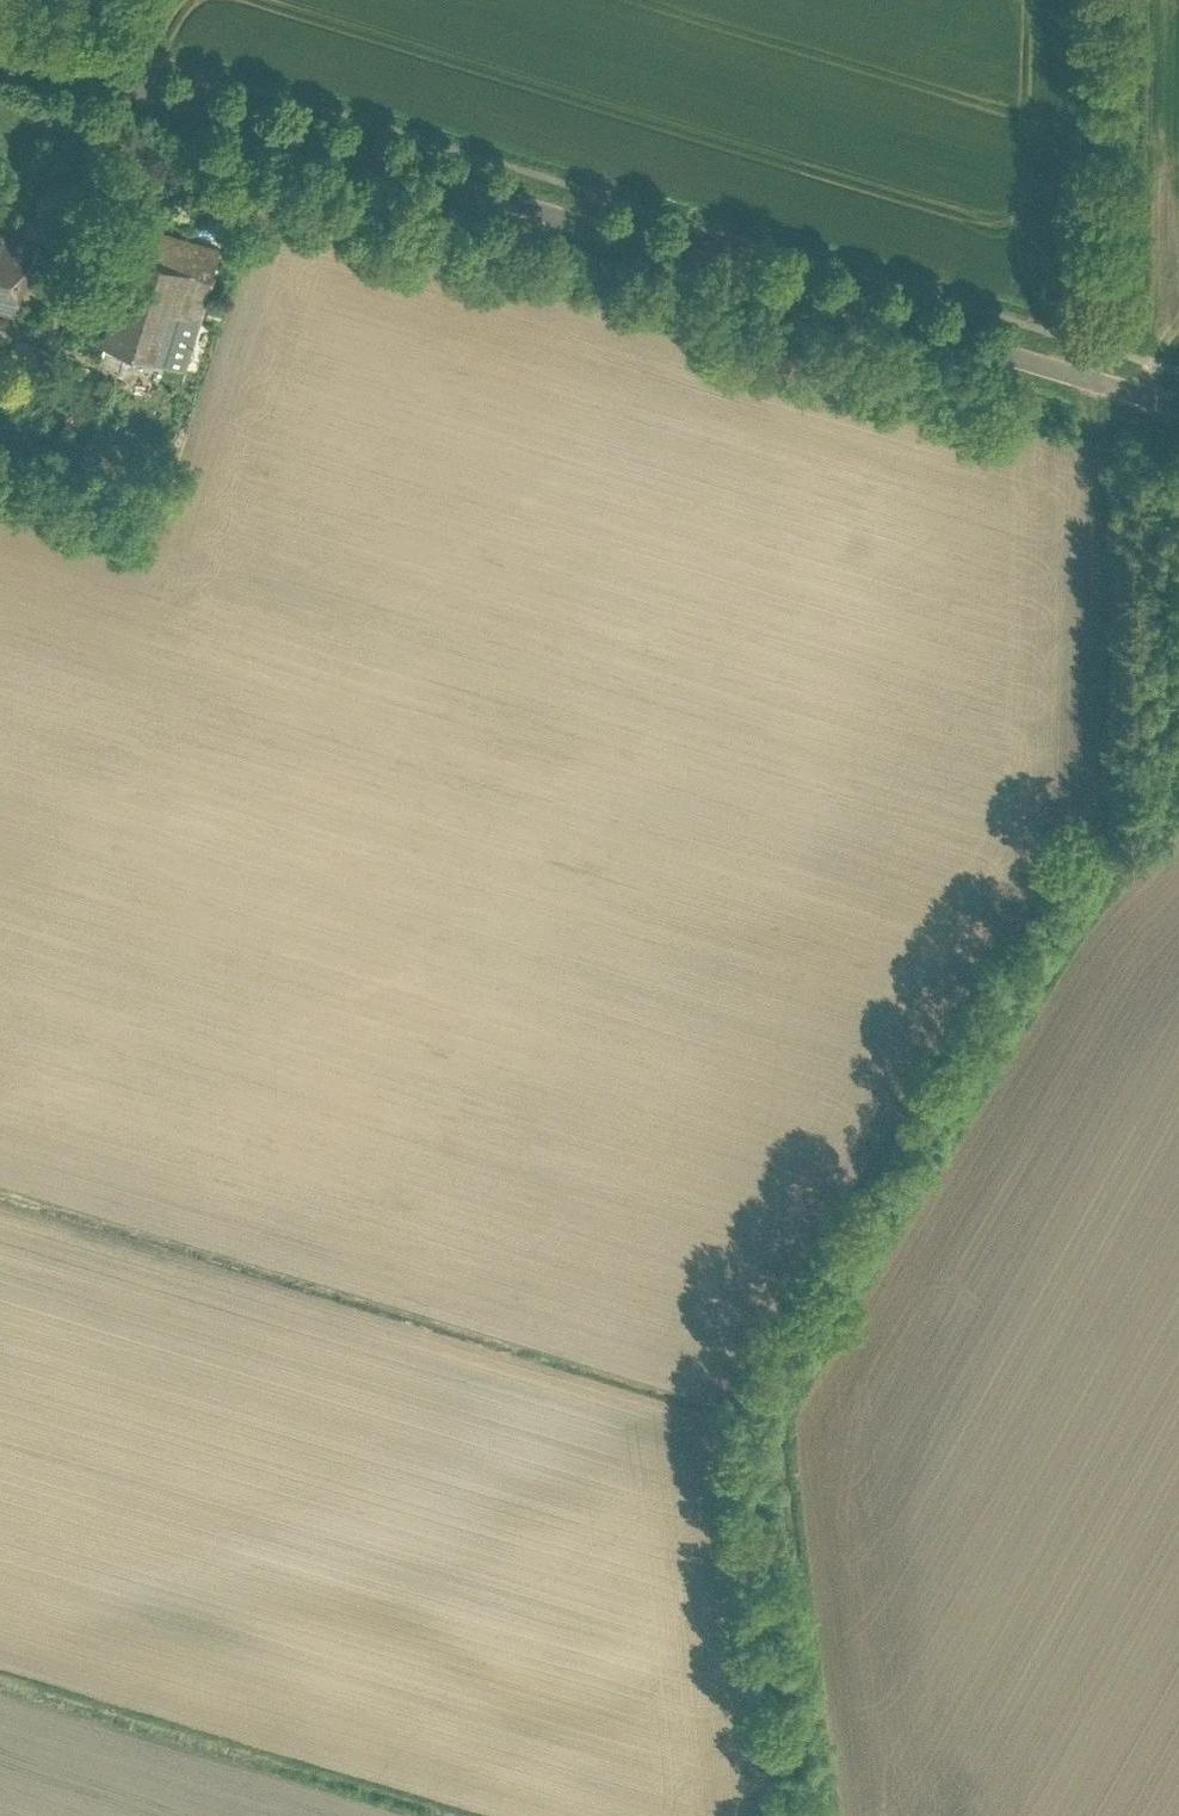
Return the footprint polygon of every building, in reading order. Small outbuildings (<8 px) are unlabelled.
[(139,218),(99,337),(162,357),(201,239),(139,218)] [(19,309),(42,239),(0,225),(0,303),(19,309)]
